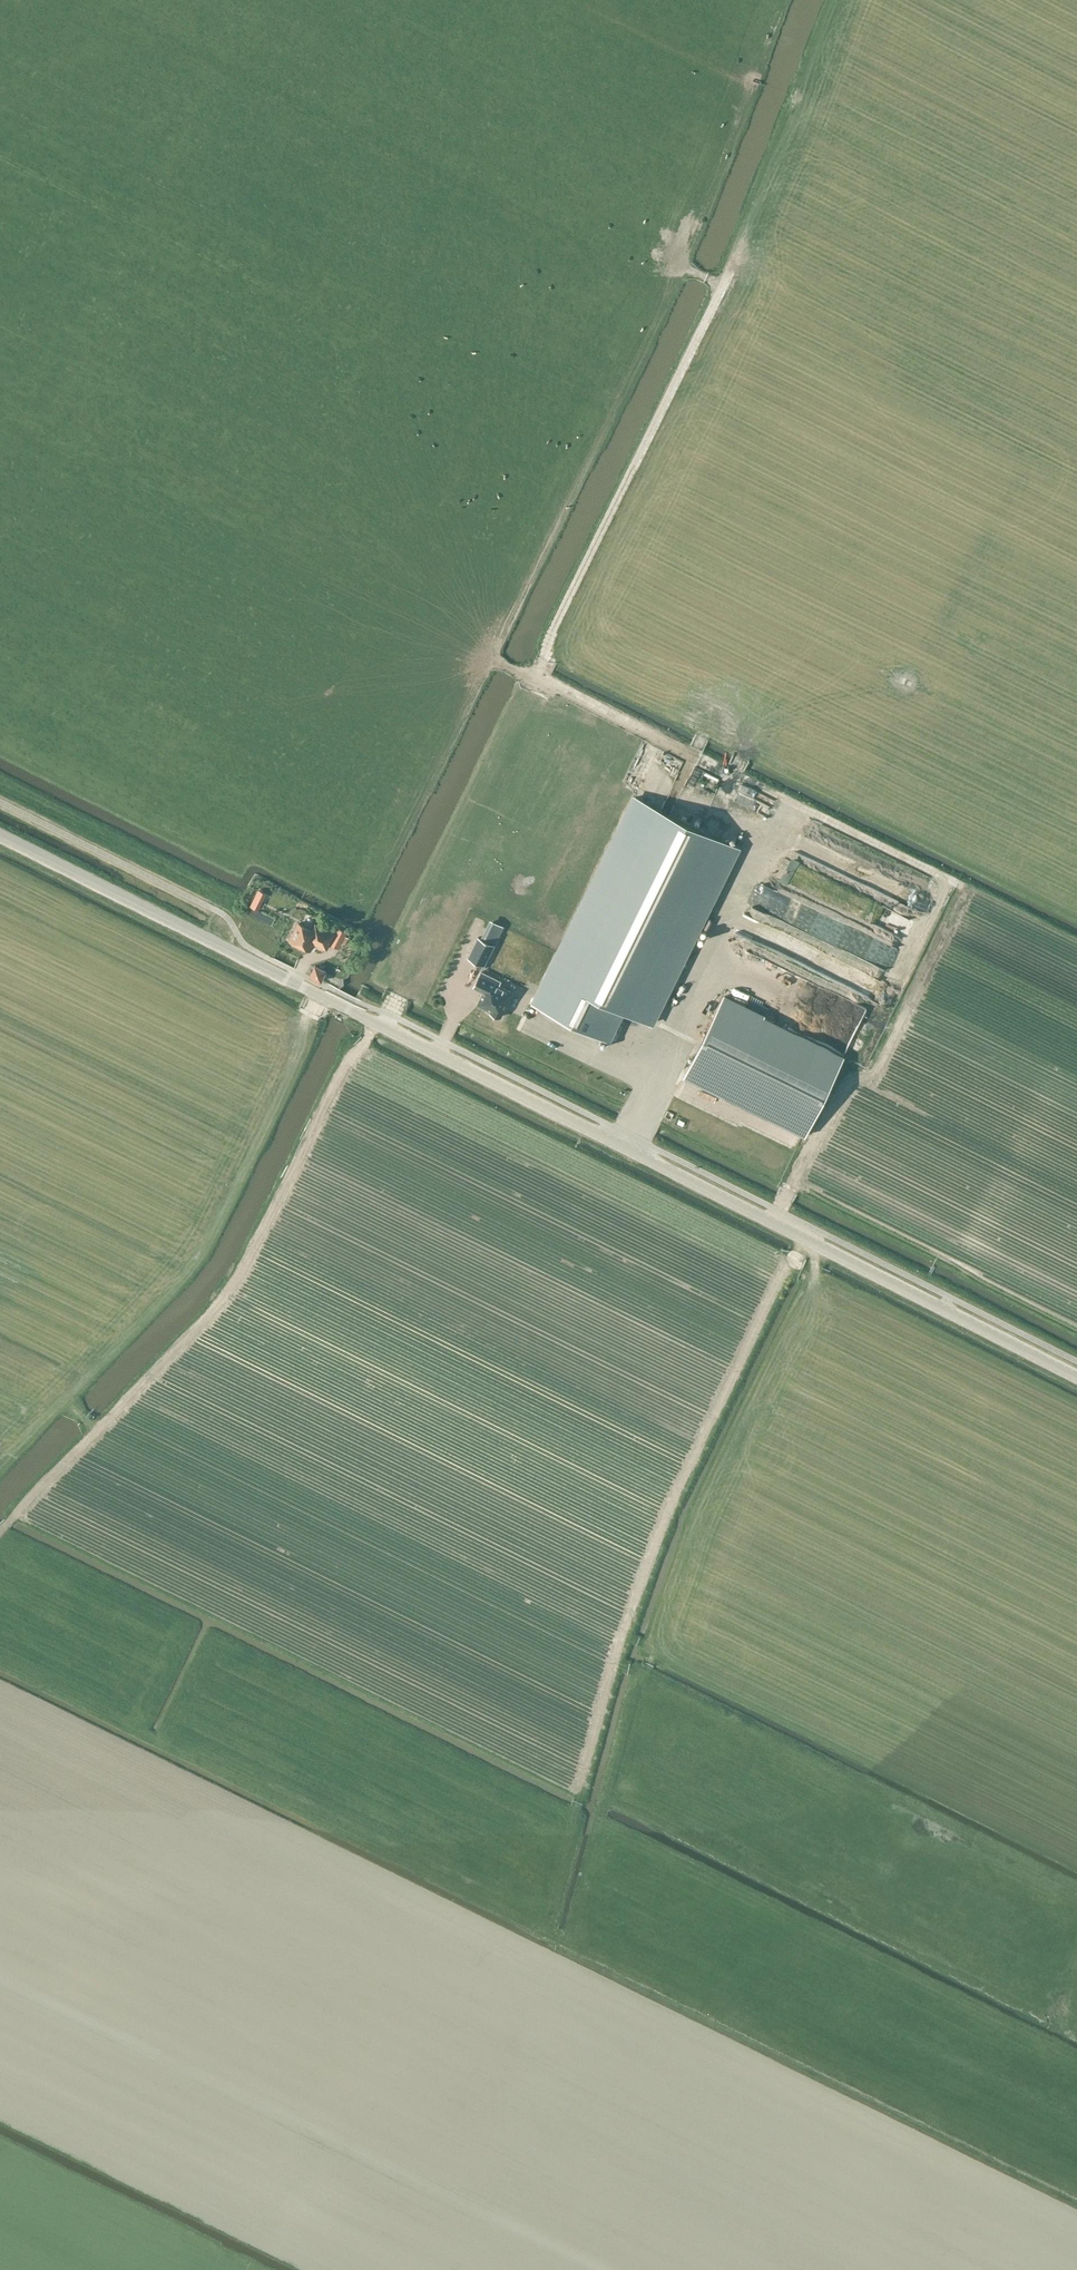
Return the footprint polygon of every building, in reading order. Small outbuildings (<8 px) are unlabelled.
[(625,1010),(651,1023),(738,847),(635,797),(534,1003),(605,1038),(608,1039),(611,1040),(625,1010)] [(254,901),(251,906),(259,910),(262,905),(254,901)] [(493,921),(489,930),(499,935),(503,926),(493,921)] [(298,923),(290,939),(311,949),(314,943),(326,949),(334,933),(316,924),(313,931),(298,923)] [(340,929),(338,933),(346,937),(348,933),(340,929)] [(468,957),(484,965),(494,945),(478,937),(468,957)] [(322,982),(325,975),(327,971),(315,965),(309,976),(322,982)] [(495,990),(497,984),(480,976),(472,990),(482,995),(475,1009),(489,1016),(488,1018),(498,1023),(510,998),(495,990)] [(844,1055),(724,997),(684,1076),(804,1135),(844,1055)]
